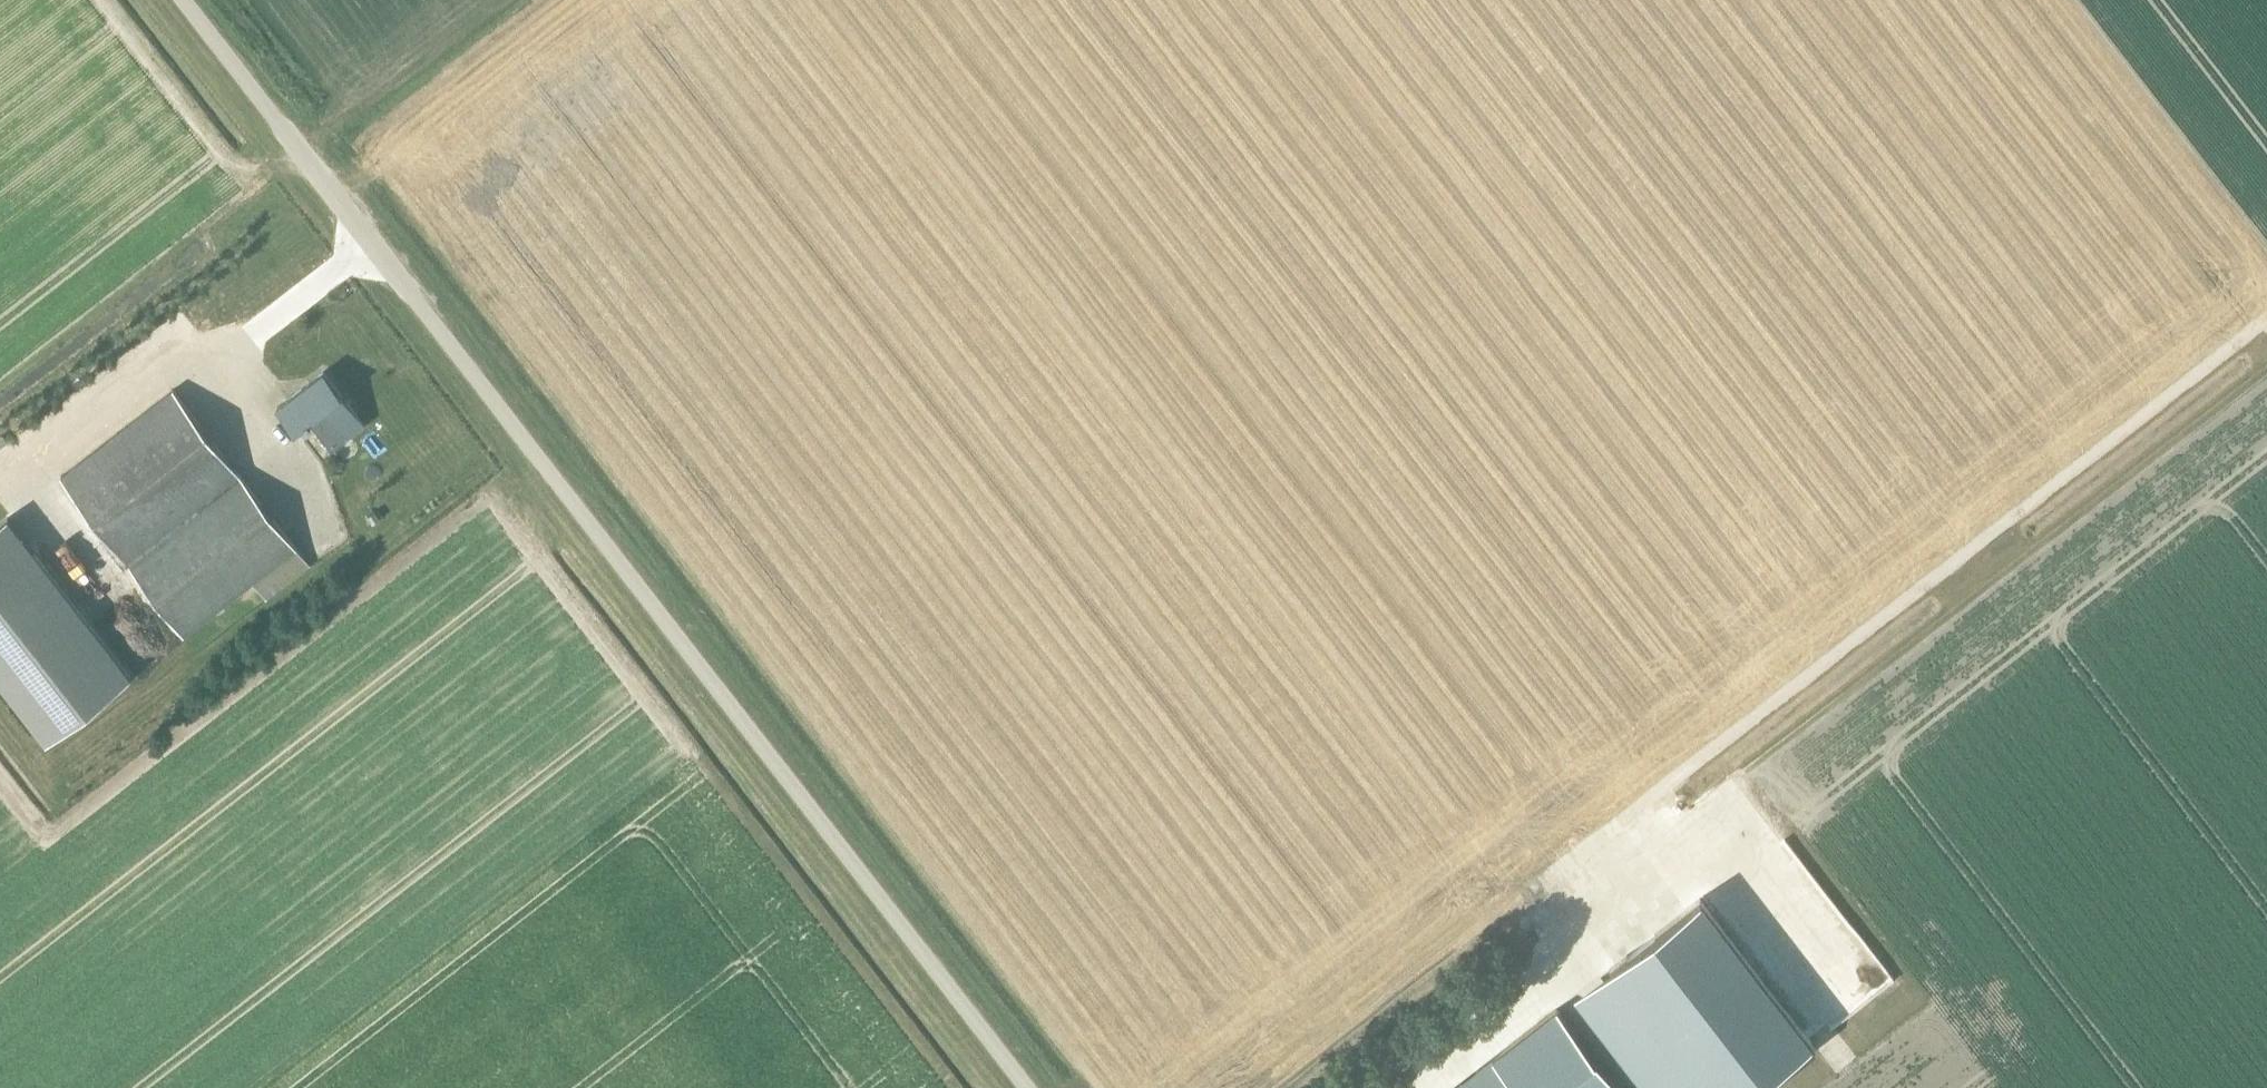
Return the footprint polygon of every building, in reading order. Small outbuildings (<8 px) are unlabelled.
[(347,437),(364,424),(323,372),(277,407),(295,430),(306,421),(309,424),(311,422),(309,419),(324,408),(347,437)] [(126,561),(239,474),(173,390),(61,477),(126,561)] [(184,635),(252,582),(296,548),(239,474),(126,561),(184,635)] [(47,742),(131,676),(8,518),(0,524),(0,682),(47,742)] [(296,548),(252,582),(266,600),(310,566),(296,548)] [(1700,899),(1610,969),(1702,1087),(1764,1087),(1816,1048),(1811,1043),(1700,899)] [(1555,1009),(1453,1087),(1616,1087),(1555,1009)]
